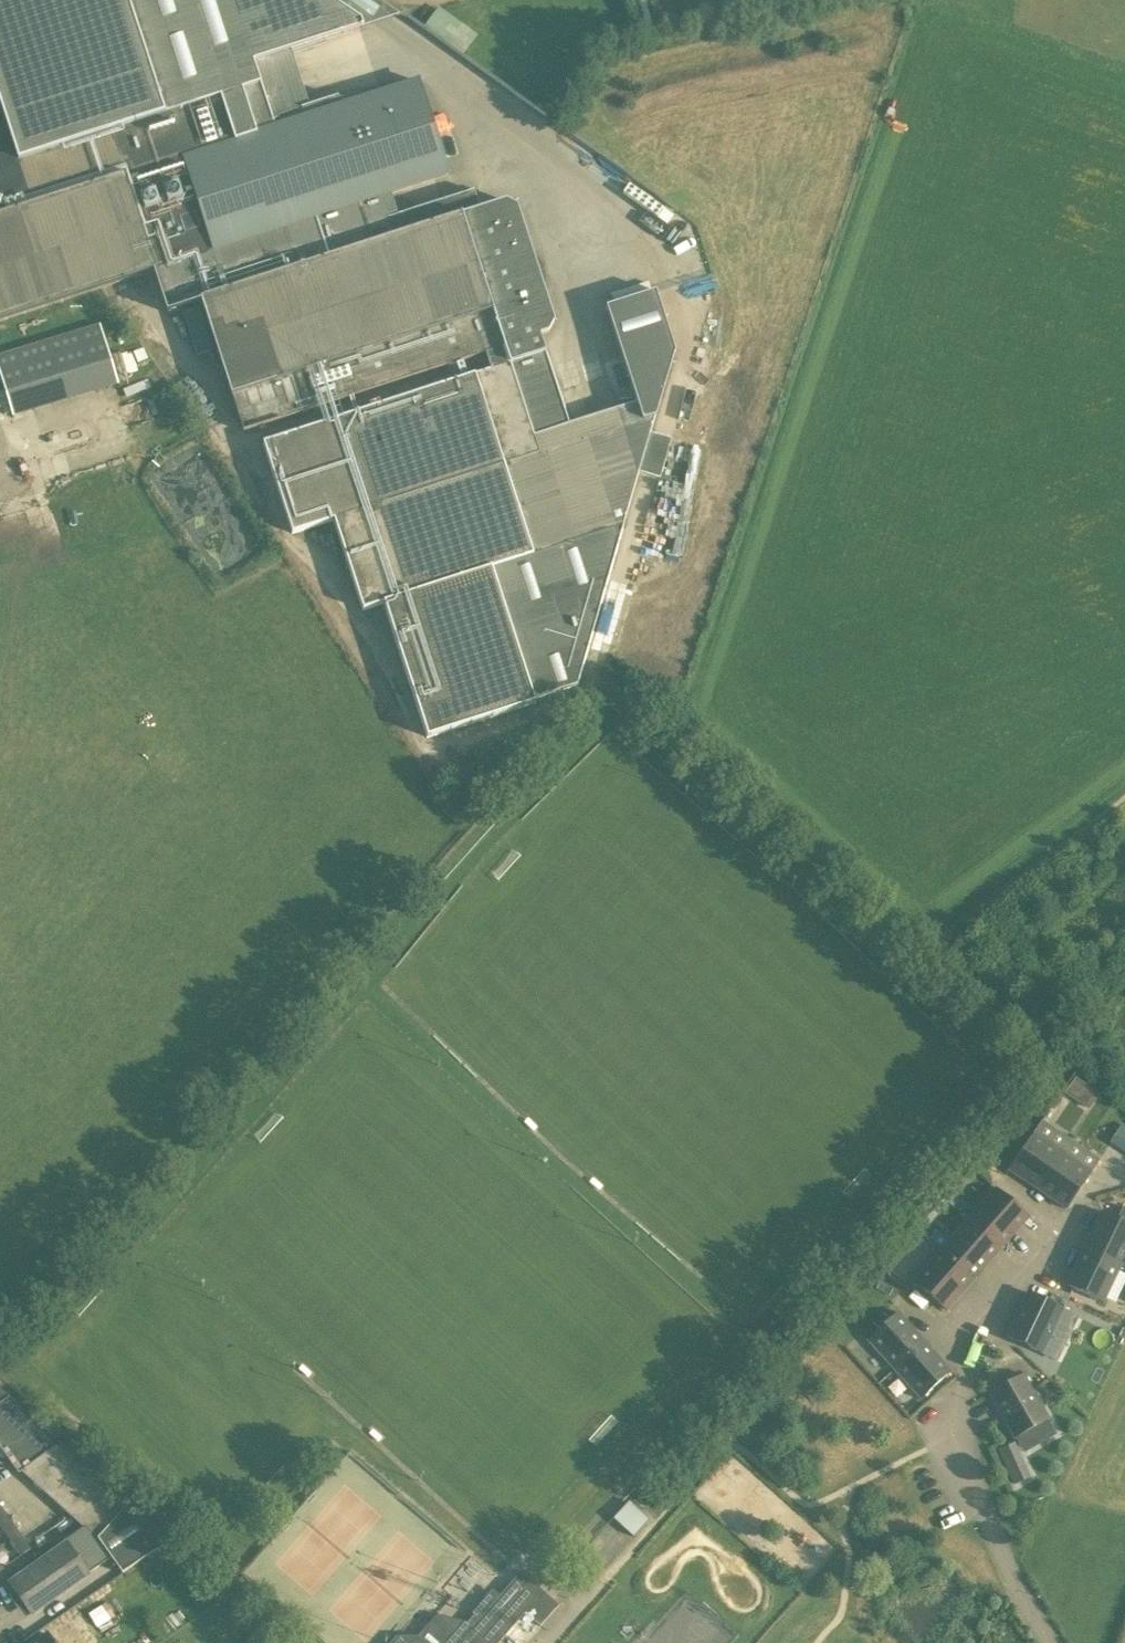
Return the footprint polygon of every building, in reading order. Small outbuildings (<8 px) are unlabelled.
[(153,267),(167,310),(203,298),(245,429),(488,350),(494,367),(265,441),(294,531),(332,519),(361,608),(382,601),(425,735),(533,700),(532,697),(578,682),(676,352),(655,289),(606,305),(642,417),(577,438),(548,350),(511,362),(505,345),(550,330),(556,319),(519,204),(508,198),(479,207),(474,190),(385,219),(377,195),(450,172),(420,78),(339,104),(336,95),(307,105),(289,49),(361,25),(360,20),(330,0),(0,0),(0,317),(153,267)] [(107,325),(0,352),(16,415),(123,387),(107,325)] [(1063,1091),(1088,1108),(1098,1092),(1074,1075),(1063,1091)] [(1124,1148),(1124,1124),(1121,1122),(1108,1141),(1123,1151),(1124,1148)] [(1034,1134),(1009,1171),(1037,1190),(1062,1153),(1034,1134)] [(1062,1153),(1037,1190),(1065,1209),(1090,1172),(1062,1153)] [(994,1189),(967,1220),(1000,1249),(1028,1218),(994,1189)] [(1083,1248),(1120,1266),(1124,1256),(1124,1223),(1101,1211),(1083,1248)] [(1000,1249),(967,1220),(913,1281),(946,1311),(1000,1249)] [(1120,1266),(1083,1248),(1065,1285),(1102,1303),(1120,1266)] [(1041,1353),(1062,1309),(1026,1291),(1005,1335),(1041,1353)] [(867,1340),(893,1369),(924,1341),(897,1312),(867,1340)] [(951,1371),(924,1341),(893,1369),(920,1399),(951,1371)] [(1023,1374),(988,1394),(1014,1439),(1048,1419),(1023,1374)] [(0,1448),(16,1470),(57,1441),(7,1395),(0,1399),(0,1448)] [(82,1528),(114,1492),(57,1441),(16,1470),(18,1473),(20,1471),(82,1528)] [(1016,1450),(1002,1457),(1011,1475),(1025,1468),(1016,1450)] [(67,1544),(11,1582),(33,1615),(51,1602),(90,1575),(89,1572),(105,1561),(104,1560),(110,1556),(97,1538),(127,1504),(114,1492),(82,1528),(64,1540),(67,1544)] [(649,1519),(629,1501),(612,1519),(633,1537),(649,1519)] [(122,1573),(168,1542),(127,1504),(97,1538),(110,1556),(122,1573)] [(20,1556),(30,1548),(0,1506),(0,1527),(20,1556)] [(520,1571),(499,1596),(492,1589),(470,1613),(473,1615),(465,1623),(463,1621),(444,1642),(498,1642),(524,1613),(540,1626),(559,1604),(520,1571)] [(60,1599),(68,1610),(105,1584),(97,1573),(60,1599)] [(104,1605),(90,1612),(98,1627),(112,1619),(104,1605)] [(404,1626),(389,1642),(423,1642),(404,1626)] [(47,1634),(34,1642),(53,1642),(47,1634)]
